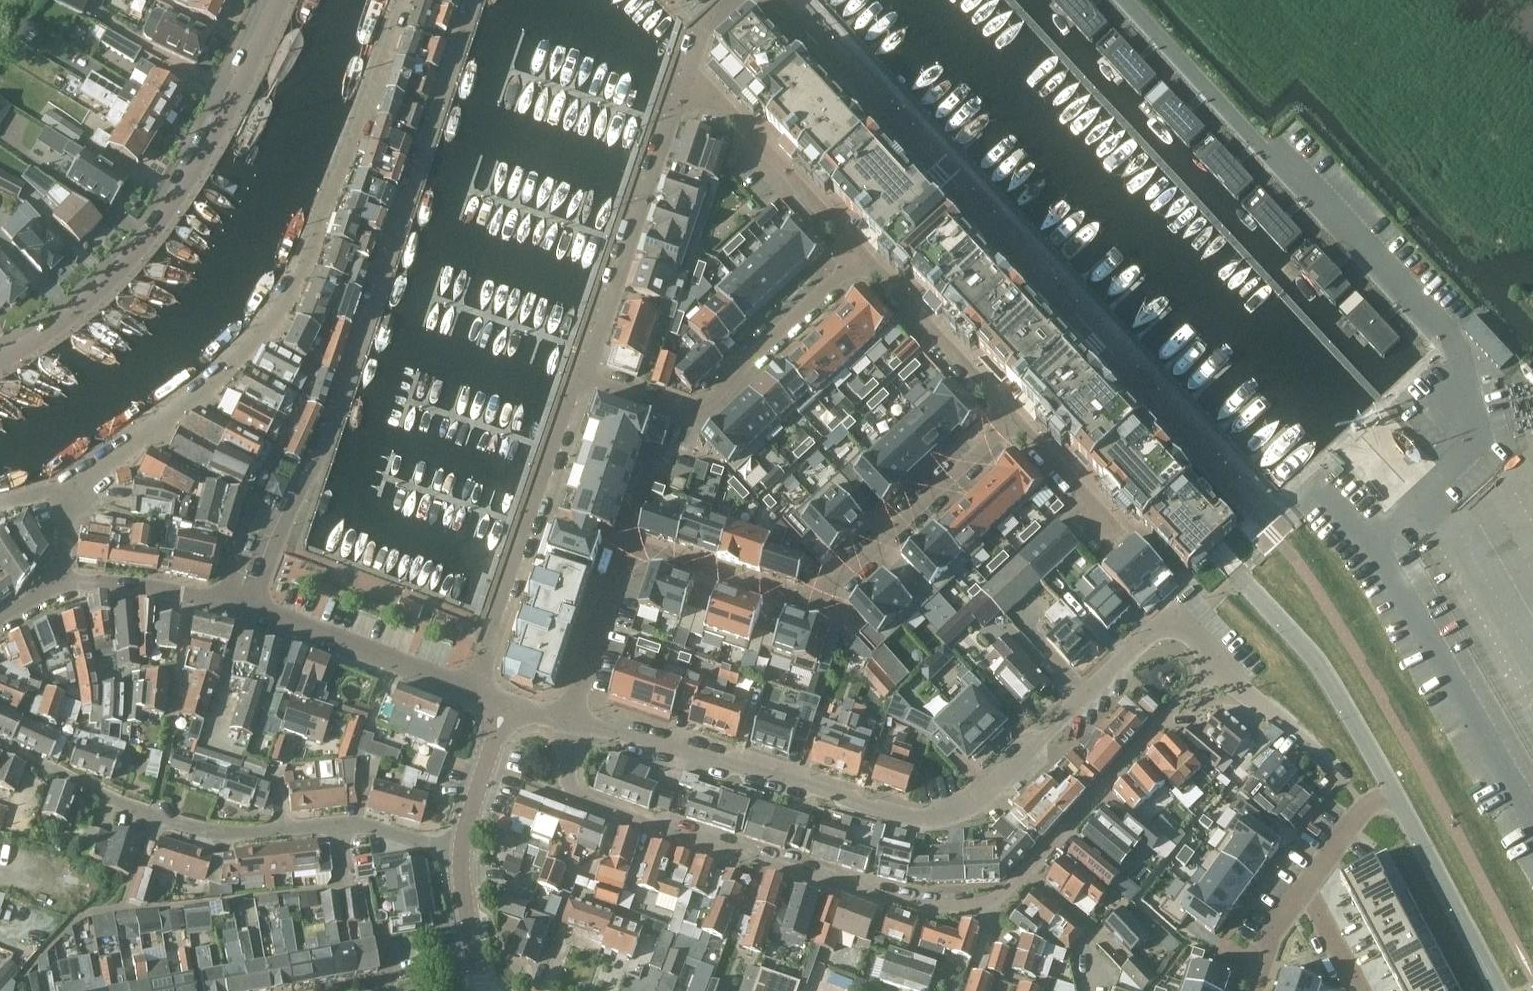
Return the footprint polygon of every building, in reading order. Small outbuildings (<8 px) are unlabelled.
[(54,1),(82,14),(89,0),(55,0),(54,1)] [(176,4),(217,23),(228,0),(178,0),(176,4)] [(409,31),(425,36),(429,24),(437,26),(436,29),(446,32),(453,11),(435,5),(436,3),(426,0),(419,0),(418,2),(417,2),(408,31),(409,31)] [(436,3),(435,5),(453,11),(457,12),(461,0),(426,0),(436,3)] [(1093,47),(1110,31),(1081,0),(1049,0),(1093,47)] [(714,73),(768,23),(752,6),(716,39),(711,56),(715,61),(708,67),(714,73)] [(155,12),(152,15),(144,30),(145,37),(147,41),(154,43),(152,46),(197,66),(203,51),(208,51),(213,41),(210,37),(211,34),(168,13),(167,14),(160,11),(155,12)] [(768,23),(714,73),(728,89),(782,39),(768,23)] [(143,50),(107,30),(100,44),(135,64),(143,50)] [(397,64),(392,78),(409,84),(411,77),(419,80),(414,96),(427,100),(435,76),(425,72),(427,68),(437,71),(445,46),(432,42),(427,57),(419,54),(425,36),(409,31),(408,35),(407,34),(397,64)] [(1115,36),(1097,52),(1142,100),(1160,84),(1115,36)] [(745,94),(749,98),(796,53),(782,39),(728,89),(739,100),(745,94)] [(17,41),(14,40),(3,60),(6,61),(11,64),(22,45),(17,41)] [(821,176),(836,163),(872,129),(799,51),(796,53),(749,98),(749,99),(761,111),(762,112),(786,138),(780,144),(793,158),(799,152),(821,176)] [(149,79),(141,92),(172,111),(174,108),(177,109),(182,101),(180,98),(184,92),(180,90),(182,86),(166,76),(164,80),(153,73),(155,70),(142,62),(137,71),(149,79)] [(92,74),(86,84),(161,129),(172,111),(141,92),(127,84),(122,92),(92,74)] [(379,120),(395,126),(403,129),(415,134),(423,112),(410,107),(408,112),(400,110),(409,84),(392,78),(379,120)] [(108,122),(119,128),(150,147),(161,129),(86,84),(81,93),(109,110),(109,109),(114,112),(108,122)] [(1163,86),(1146,101),(1189,151),(1207,135),(1163,86)] [(84,134),(49,111),(42,123),(77,146),(84,134)] [(379,120),(370,147),(386,153),(392,156),(406,161),(412,144),(391,137),(395,126),(379,120)] [(150,147),(119,128),(112,141),(99,133),(93,143),(106,151),(108,147),(139,165),(150,147)] [(689,129),(676,167),(718,181),(727,153),(730,143),(715,138),(689,129)] [(926,188),(872,129),(836,163),(821,176),(858,216),(852,222),(858,229),(864,223),(877,237),(900,262),(951,215),(926,188)] [(1194,157),(1238,205),(1256,189),(1212,140),(1194,157)] [(128,181),(70,144),(64,153),(78,162),(66,179),(111,208),(128,181)] [(361,174),(378,180),(383,182),(382,185),(397,190),(405,165),(391,160),(389,164),(383,162),(386,153),(370,147),(363,145),(360,155),(367,157),(361,174)] [(667,198),(695,208),(696,208),(703,187),(702,187),(705,179),(720,184),(720,182),(718,181),(676,167),(676,169),(677,169),(674,177),(673,177),(666,198),(667,198)] [(0,173),(0,191),(19,201),(26,187),(0,173)] [(389,212),(395,194),(375,187),(378,180),(361,174),(359,173),(350,197),(368,203),(367,205),(368,205),(368,204),(376,207),(375,208),(389,212)] [(46,197),(54,204),(61,212),(53,220),(80,246),(102,224),(87,210),(64,194),(55,188),(46,197)] [(1263,196),(1246,211),(1287,256),(1304,241),(1263,196)] [(350,197),(343,218),(360,224),(359,227),(380,235),(387,216),(366,209),(368,205),(367,205),(368,203),(350,197)] [(656,227),(657,227),(685,237),(686,237),(693,216),(692,216),(695,208),(667,198),(664,207),(663,206),(656,227)] [(13,244),(43,276),(49,270),(51,272),(61,263),(59,260),(65,255),(57,246),(62,242),(26,204),(19,211),(32,226),(13,244)] [(773,206),(764,214),(770,221),(779,213),(773,206)] [(764,214),(756,222),(762,229),(770,221),(764,214)] [(1015,284),(951,215),(900,262),(931,295),(924,300),(938,315),(944,309),(965,331),(1015,284)] [(330,240),(352,247),(360,249),(364,238),(356,235),(359,227),(360,224),(343,218),(338,217),(330,240)] [(800,219),(783,234),(811,264),(828,249),(800,219)] [(647,256),(648,257),(676,266),(677,266),(684,246),(683,245),(685,237),(657,227),(655,236),(653,235),(647,256)] [(810,265),(811,264),(783,234),(767,249),(792,276),(807,262),(810,265)] [(732,244),(738,250),(747,242),(741,236),(732,244)] [(364,238),(360,249),(352,247),(351,251),(331,244),(323,268),(318,266),(317,268),(341,277),(345,266),(352,270),(355,262),(362,265),(364,260),(369,262),(376,242),(364,238)] [(738,250),(732,244),(724,252),(730,258),(738,250)] [(1311,245),(1293,260),(1336,309),(1354,294),(1311,245)] [(776,291),(792,276),(767,249),(751,264),(776,291)] [(0,255),(0,309),(1,310),(7,306),(8,308),(24,294),(23,292),(28,288),(0,255)] [(676,266),(648,257),(645,265),(644,265),(635,291),(665,301),(667,302),(670,302),(679,305),(686,286),(685,286),(690,275),(683,273),(678,284),(676,283),(675,288),(670,287),(675,271),(674,271),(676,266)] [(355,262),(352,270),(345,290),(346,290),(335,323),(337,323),(329,347),(343,351),(362,295),(360,294),(369,267),(362,265),(355,262)] [(696,274),(704,277),(708,266),(700,263),(696,274)] [(760,305),(776,291),(751,264),(736,278),(733,274),(732,275),(760,305)] [(338,288),(345,290),(352,270),(345,266),(341,277),(317,268),(316,269),(317,270),(295,317),(321,329),(338,288)] [(704,277),(696,274),(692,285),(700,288),(704,277)] [(745,319),(760,305),(732,275),(716,290),(747,323),(748,323),(745,319)] [(1015,284),(965,331),(1032,402),(1058,430),(1108,384),(1081,355),(1015,284)] [(865,287),(847,304),(850,307),(878,337),(881,340),(899,324),(865,287)] [(732,338),(747,323),(716,290),(722,297),(707,311),(732,338)] [(609,368),(638,377),(659,315),(631,305),(625,321),(625,320),(621,332),(622,332),(609,368)] [(862,351),(878,337),(850,307),(835,322),(862,351)] [(1370,308),(1351,325),(1383,362),(1402,345),(1370,308)] [(708,346),(709,345),(725,363),(726,362),(722,358),(729,352),(723,346),(732,338),(707,311),(691,326),(690,327),(708,346)] [(678,312),(674,323),(682,326),(686,315),(678,312)] [(1476,316),(1463,329),(1501,370),(1514,358),(1476,316)] [(297,322),(283,351),(304,362),(318,333),(297,322)] [(835,322),(819,337),(849,370),(850,369),(847,365),(862,351),(835,322)] [(678,337),(682,326),(674,323),(670,334),(678,337)] [(833,385),(849,370),(819,337),(803,351),(833,385)] [(911,340),(894,355),(898,359),(903,365),(920,349),(911,340)] [(709,377),(725,363),(709,345),(708,346),(693,360),(677,375),(693,392),(709,377)] [(335,376),(343,351),(329,347),(321,371),(311,402),(325,407),(335,376)] [(302,366),(275,353),(267,349),(256,372),(291,389),(297,376),(307,380),(310,370),(302,366)] [(833,385),(803,351),(787,365),(784,362),(783,363),(817,399),(833,385)] [(654,382),(668,387),(678,357),(663,352),(654,382)] [(903,365),(898,359),(889,367),(895,373),(903,365)] [(907,369),(913,375),(922,367),(916,361),(907,369)] [(783,363),(767,377),(801,414),(817,399),(783,363)] [(904,383),(913,375),(907,369),(899,377),(904,383)] [(245,372),(234,395),(242,399),(259,408),(271,385),(251,375),(246,372),(245,372)] [(801,414),(767,377),(751,392),(782,425),(797,411),(801,414)] [(874,380),(866,388),(872,394),(880,387),(874,380)] [(936,398),(934,399),(960,427),(964,431),(981,415),(952,383),(936,398)] [(1214,548),(1238,526),(1193,478),(1194,476),(1108,384),(1058,430),(1189,571),(1214,548)] [(290,413),(292,407),(297,398),(271,385),(259,408),(276,416),(277,415),(285,420),(287,421),(291,413),(290,413)] [(863,402),(872,394),(866,388),(857,396),(863,402)] [(876,398),(881,404),(890,397),(884,390),(876,398)] [(946,441),(960,427),(934,399),(936,398),(929,391),(912,407),(915,411),(916,410),(946,441)] [(751,392),(736,406),(766,440),(782,425),(751,392)] [(881,404),(876,398),(867,406),(873,412),(881,404)] [(259,408),(242,399),(231,422),(276,444),(279,438),(276,437),(285,420),(277,415),(276,416),(259,408)] [(672,423),(657,418),(598,399),(595,407),(590,422),(645,440),(644,441),(649,443),(652,443),(664,447),(666,439),(669,431),(672,423)] [(285,457),(300,464),(323,412),(308,406),(285,457)] [(736,406),(720,421),(754,458),(754,457),(751,454),(766,440),(736,406)] [(915,411),(900,425),(930,456),(946,441),(916,410),(915,411)] [(230,427),(199,412),(180,429),(219,449),(230,427)] [(836,420),(842,426),(850,418),(845,412),(836,420)] [(851,418),(842,426),(848,432),(857,424),(851,418)] [(833,434),(842,426),(836,420),(828,428),(833,434)] [(737,473),(754,458),(720,421),(703,436),(737,473)] [(645,440),(590,422),(590,423),(591,423),(584,444),(583,444),(637,463),(644,441),(645,440)] [(914,471),(930,456),(900,425),(885,439),(914,471)] [(842,426),(833,434),(829,438),(831,440),(837,446),(850,434),(848,432),(842,426)] [(230,427),(219,449),(255,467),(262,470),(273,448),(263,443),(230,427)] [(169,451),(209,471),(219,449),(180,429),(169,451)] [(802,447),(808,453),(816,445),(811,439),(802,447)] [(869,453),(869,454),(898,486),(899,485),(914,471),(885,439),(869,453)] [(576,467),(630,485),(637,463),(583,444),(583,445),(584,445),(577,467),(576,467)] [(799,461),(808,453),(802,447),(794,455),(799,461)] [(219,449),(209,471),(208,472),(252,491),(262,470),(255,467),(219,449)] [(899,485),(898,486),(869,454),(869,453),(866,450),(840,474),(856,492),(865,484),(884,505),(902,488),(899,485)] [(117,483),(134,481),(156,483),(161,485),(162,483),(183,495),(189,498),(190,496),(199,478),(171,463),(172,462),(152,451),(140,474),(129,470),(126,471),(115,474),(117,483)] [(998,468),(1001,472),(1002,471),(1030,501),(1029,502),(1030,504),(1048,487),(1015,452),(998,468)] [(726,470),(714,466),(712,474),(723,477),(726,470)] [(630,485),(576,467),(575,468),(576,468),(569,490),(568,490),(595,499),(622,508),(630,485)] [(771,476),(776,482),(785,474),(779,468),(771,476)] [(1030,501),(1002,471),(1001,472),(986,486),(1014,516),(1029,502),(1030,501)] [(848,500),(856,492),(840,474),(814,498),(850,537),(867,521),(848,500)] [(768,490),(776,482),(771,476),(762,484),(768,490)] [(685,493),(688,482),(675,477),(671,489),(685,493)] [(729,484),(737,493),(743,487),(735,479),(729,484)] [(152,519),(164,521),(169,522),(179,524),(183,495),(162,483),(161,485),(156,483),(134,481),(130,515),(152,518),(152,519)] [(183,495),(179,524),(217,534),(231,539),(238,519),(246,495),(205,484),(201,498),(190,496),(189,498),(183,495)] [(664,496),(667,488),(655,485),(653,493),(664,496)] [(970,500),(995,527),(994,528),(997,531),(1014,516),(986,486),(970,500)] [(751,496),(743,487),(737,493),(745,501),(751,496)] [(595,499),(568,490),(568,491),(569,491),(561,513),(561,512),(560,514),(576,519),(572,531),(598,539),(602,528),(614,532),(622,508),(595,499)] [(770,497),(764,502),(772,511),(778,505),(770,497)] [(850,537),(814,498),(797,514),(794,510),(784,519),(803,540),(812,532),(832,553),(850,537)] [(686,521),(679,544),(700,550),(711,516),(714,507),(692,500),(685,521),(686,521)] [(970,500),(954,515),(979,542),(979,541),(994,528),(995,527),(970,500)] [(1059,502),(1050,510),(1056,516),(1065,508),(1059,502)] [(679,544),(686,521),(685,521),(648,508),(640,532),(679,544)] [(979,541),(979,542),(954,515),(939,529),(938,530),(963,556),(962,557),(968,564),(986,548),(979,541)] [(29,516),(6,532),(31,571),(49,548),(29,516)] [(719,557),(730,523),(711,516),(700,550),(719,557)] [(130,568),(155,572),(158,554),(159,555),(164,521),(152,519),(150,533),(132,531),(130,550),(133,551),(130,568)] [(741,565),(752,530),(754,526),(732,519),(731,523),(730,523),(719,557),(718,558),(741,565)] [(105,572),(106,565),(111,523),(91,520),(90,530),(80,529),(79,540),(77,560),(98,563),(97,571),(105,572)] [(106,565),(130,568),(133,551),(130,550),(132,531),(133,524),(112,521),(111,523),(106,565)] [(158,554),(155,572),(171,574),(208,582),(217,534),(179,524),(169,522),(164,521),(159,555),(158,554)] [(774,537),(770,547),(769,547),(761,571),(799,583),(802,574),(810,576),(814,562),(781,551),(788,529),(782,522),(776,528),(772,537),(774,537)] [(1021,557),(1043,581),(1080,546),(1058,522),(1021,557)] [(1027,531),(1033,537),(1042,530),(1036,523),(1027,531)] [(947,571),(962,557),(963,556),(938,530),(939,529),(936,525),(919,541),(947,571)] [(598,539),(572,531),(557,526),(549,551),(554,552),(551,560),(592,573),(603,541),(598,539)] [(752,530),(741,565),(761,572),(761,571),(769,547),(770,547),(774,537),(772,537),(752,530)] [(1024,545),(1033,537),(1027,531),(1019,539),(1024,545)] [(15,593),(31,571),(6,532),(0,536),(0,570),(15,593)] [(1136,539),(1120,554),(1158,596),(1159,595),(1158,595),(1173,581),(1174,581),(1175,580),(1136,539)] [(922,577),(913,585),(930,603),(955,580),(947,571),(919,541),(902,556),(922,577)] [(996,560),(1001,567),(1010,559),(1004,553),(996,560)] [(1120,554),(1103,570),(1123,591),(1142,611),(1142,610),(1157,596),(1158,596),(1120,554)] [(1021,557),(983,592),(1001,611),(1005,616),(1043,581),(1021,557)] [(533,596),(537,598),(580,612),(592,573),(551,560),(550,559),(547,568),(541,567),(539,575),(538,574),(538,576),(539,576),(533,596)] [(1001,567),(996,560),(987,568),(993,575),(1001,567)] [(661,614),(675,573),(653,566),(640,607),(661,614)] [(1116,597),(1123,591),(1103,570),(1099,566),(1085,580),(1099,595),(1086,606),(1109,631),(1130,611),(1116,597)] [(15,593),(0,570),(0,603),(15,593)] [(903,627),(930,603),(913,585),(904,593),(885,572),(867,588),(903,627)] [(682,621),(687,607),(688,607),(696,580),(675,573),(661,614),(682,621)] [(983,592),(977,586),(968,594),(974,600),(983,592)] [(710,614),(711,615),(705,633),(726,640),(725,645),(742,595),(719,588),(710,614)] [(903,627),(867,588),(850,605),(869,626),(860,634),(877,652),(903,627)] [(1001,611),(983,592),(974,600),(965,608),(983,628),(1001,611)] [(742,595),(725,645),(747,652),(755,629),(755,630),(764,603),(742,595)] [(111,639),(110,628),(111,627),(108,597),(87,600),(96,653),(101,652),(102,658),(113,656),(110,639),(111,639)] [(520,635),(525,636),(568,650),(580,612),(537,598),(534,607),(529,605),(526,613),(525,614),(527,615),(520,635)] [(400,600),(396,611),(419,619),(423,608),(400,600)] [(1084,626),(1076,617),(1061,601),(1046,616),(1060,631),(1048,641),(1071,666),(1072,665),(1074,668),(1085,658),(1083,655),(1092,647),(1078,632),(1084,626)] [(154,605),(136,602),(137,608),(140,660),(150,660),(151,650),(154,608),(154,605)] [(66,619),(57,621),(64,639),(87,635),(82,606),(64,610),(66,619)] [(692,634),(699,611),(688,607),(687,607),(682,621),(679,630),(692,634)] [(135,608),(113,609),(117,654),(138,652),(135,608)] [(162,617),(162,609),(154,608),(151,650),(158,651),(158,648),(176,650),(179,618),(162,617)] [(778,637),(774,651),(772,656),(794,663),(793,667),(810,618),(787,610),(778,637)] [(704,638),(705,633),(711,615),(710,614),(699,611),(692,634),(704,638)] [(190,652),(189,652),(185,665),(196,668),(205,671),(213,642),(208,641),(213,619),(194,614),(190,637),(193,637),(190,652)] [(793,667),(816,675),(824,652),(833,625),(810,618),(793,667)] [(205,671),(196,668),(185,665),(184,669),(195,672),(216,679),(219,680),(224,661),(233,624),(213,619),(208,641),(213,642),(205,671)] [(72,684),(79,683),(78,670),(77,664),(74,665),(64,639),(57,621),(34,629),(51,673),(68,667),(72,684)] [(656,630),(645,626),(642,634),(653,638),(656,630)] [(747,652),(759,656),(762,647),(767,633),(755,630),(755,629),(747,652)] [(2,678),(13,671),(19,676),(26,678),(24,671),(42,664),(29,632),(9,639),(12,646),(4,649),(10,665),(0,668),(0,676),(2,678)] [(762,647),(774,651),(778,637),(767,633),(762,647)] [(87,635),(64,639),(74,665),(77,664),(78,670),(94,667),(94,666),(87,635)] [(568,650),(525,636),(522,645),(516,644),(514,652),(513,651),(513,653),(514,653),(508,673),(517,676),(516,681),(537,687),(538,683),(556,689),(568,650)] [(996,676),(1022,705),(1035,692),(1039,696),(1051,684),(1030,662),(1031,660),(1009,636),(995,649),(1009,664),(996,676)] [(232,680),(246,683),(256,686),(257,682),(252,681),(253,677),(261,642),(240,637),(232,675),(233,675),(232,680)] [(851,652),(872,660),(872,659),(873,655),(873,654),(859,639),(851,652)] [(638,648),(649,651),(651,644),(640,640),(638,648)] [(282,647),(261,642),(253,677),(272,683),(282,647)] [(651,644),(649,651),(660,655),(662,647),(651,644)] [(945,645),(919,671),(930,682),(957,657),(945,645)] [(275,696),(289,700),(289,699),(290,697),(293,698),(310,653),(290,646),(275,692),(275,696)] [(836,656),(824,652),(816,675),(829,679),(836,656)] [(138,653),(117,655),(119,671),(139,669),(138,653)] [(318,705),(320,702),(324,703),(328,693),(324,692),(326,685),(321,683),(329,660),(310,653),(293,698),(318,705)] [(693,658),(682,654),(679,661),(690,665),(693,658)] [(872,660),(866,677),(885,699),(898,688),(897,687),(872,659),(872,660)] [(610,697),(631,704),(642,670),(621,663),(610,697)] [(79,683),(82,706),(84,716),(90,716),(91,725),(99,724),(99,691),(94,667),(78,670),(79,683)] [(705,680),(688,675),(679,704),(694,709),(690,723),(714,730),(724,698),(729,683),(733,670),(724,667),(715,695),(701,691),(705,680)] [(642,670),(631,704),(652,711),(663,677),(642,670)] [(738,686),(742,673),(733,670),(729,683),(738,686)] [(39,692),(36,700),(31,714),(58,724),(60,718),(77,724),(77,723),(82,725),(84,716),(82,706),(41,690),(43,683),(26,678),(19,676),(13,671),(2,678),(30,689),(39,692)] [(145,672),(145,677),(133,676),(128,723),(141,725),(142,714),(164,716),(165,708),(166,696),(168,675),(145,672)] [(203,721),(216,679),(195,672),(181,715),(192,718),(203,721)] [(969,688),(952,705),(987,742),(990,739),(993,742),(1005,730),(1002,727),(1005,724),(989,708),(997,700),(971,673),(962,681),(969,688)] [(27,694),(30,689),(2,678),(0,677),(0,703),(18,710),(27,694)] [(685,684),(663,677),(652,711),(673,718),(685,684)] [(246,683),(230,730),(252,737),(266,689),(256,686),(246,683)] [(101,737),(110,738),(111,722),(123,723),(124,707),(124,686),(104,686),(103,707),(101,737)] [(376,724),(406,735),(413,716),(433,724),(437,712),(441,703),(399,687),(393,701),(386,698),(376,724)] [(1150,693),(1146,698),(1146,699),(1141,705),(1154,717),(1158,711),(1160,709),(1159,702),(1150,693)] [(172,709),(173,697),(166,696),(165,708),(172,709)] [(275,696),(269,715),(283,720),(289,700),(275,696)] [(289,700),(283,720),(278,737),(271,761),(283,765),(290,741),(293,742),(295,736),(321,744),(331,710),(318,705),(293,698),(290,697),(289,699),(289,700)] [(724,698),(714,730),(738,738),(748,706),(724,698)] [(847,700),(843,713),(853,716),(856,705),(857,703),(847,700)] [(984,745),(987,742),(952,705),(935,721),(912,710),(905,724),(934,738),(942,731),(969,759),(972,756),(975,759),(987,747),(984,745)] [(14,742),(24,719),(0,708),(0,737),(13,743),(14,742)] [(369,713),(354,708),(351,717),(365,723),(369,713)] [(796,739),(808,744),(818,713),(803,708),(798,724),(763,712),(752,743),(790,756),(796,739)] [(1096,729),(1098,731),(1122,752),(1144,728),(1142,726),(1150,718),(1138,708),(1129,716),(1121,709),(1109,722),(1106,720),(1096,729)] [(1217,769),(1229,755),(1232,758),(1252,735),(1236,720),(1224,711),(1207,732),(1204,735),(1193,726),(1182,739),(1189,746),(1217,769)] [(406,735),(404,739),(424,746),(424,747),(447,755),(460,721),(437,712),(433,724),(413,716),(406,735)] [(836,726),(848,730),(853,716),(843,713),(841,712),(836,726)] [(845,739),(836,770),(860,777),(869,747),(856,743),(863,720),(853,716),(848,730),(845,739)] [(337,760),(352,759),(355,751),(365,723),(351,717),(337,760)] [(192,718),(186,739),(197,742),(203,721),(192,718)] [(24,719),(14,742),(51,759),(57,746),(66,750),(71,740),(24,719)] [(812,762),(836,770),(845,739),(821,731),(812,762)] [(1080,772),(1079,772),(1091,783),(1100,774),(1101,775),(1122,752),(1098,731),(1090,740),(1088,737),(1081,744),(1095,755),(1080,772)] [(127,745),(120,743),(91,736),(78,732),(72,743),(77,746),(71,768),(112,781),(116,769),(119,770),(122,761),(118,760),(119,757),(124,755),(127,745)] [(1163,734),(1156,741),(1178,764),(1176,765),(1190,780),(1201,769),(1213,782),(1221,773),(1217,769),(1189,746),(1187,748),(1175,735),(1169,741),(1163,734)] [(1195,785),(1190,780),(1176,765),(1178,764),(1156,741),(1149,748),(1156,754),(1149,760),(1179,791),(1181,789),(1186,794),(1195,785)] [(893,754),(901,757),(905,746),(897,743),(893,754)] [(905,746),(901,757),(909,760),(913,748),(905,746)] [(388,749),(384,760),(396,764),(400,753),(388,749)] [(315,783),(318,811),(347,807),(347,804),(356,804),(356,796),(358,772),(360,772),(364,754),(355,751),(352,759),(337,760),(335,760),(338,780),(315,783)] [(151,752),(148,764),(160,767),(162,754),(151,752)] [(16,793),(27,766),(0,754),(0,787),(16,793)] [(358,772),(356,796),(358,796),(369,799),(367,809),(392,816),(399,789),(375,782),(377,777),(382,759),(364,754),(360,772),(358,772)] [(875,782),(891,788),(898,766),(901,758),(894,755),(891,764),(882,761),(875,782)] [(189,786),(220,796),(228,772),(229,773),(231,767),(220,763),(217,762),(195,756),(192,763),(173,756),(169,767),(189,774),(192,763),(197,765),(189,786)] [(218,756),(217,762),(220,763),(231,767),(242,771),(244,763),(218,756)] [(244,763),(242,771),(250,773),(264,779),(269,765),(246,757),(244,763)] [(596,790),(620,799),(632,763),(611,757),(607,769),(604,768),(596,790)] [(1277,757),(1245,794),(1254,802),(1263,810),(1272,817),(1274,814),(1283,804),(1276,798),(1297,774),(1277,757)] [(898,766),(891,788),(907,793),(914,772),(903,768),(906,760),(901,758),(898,766)] [(1115,790),(1129,805),(1136,812),(1167,784),(1146,762),(1115,790)] [(632,763),(620,799),(651,809),(659,786),(647,782),(651,771),(632,764),(632,763)] [(430,764),(426,775),(429,776),(438,780),(442,768),(430,764)] [(228,772),(220,796),(220,798),(250,809),(251,806),(264,810),(272,787),(248,779),(250,773),(242,771),(231,767),(229,773),(228,772)] [(399,789),(392,816),(420,824),(428,797),(411,792),(412,788),(415,789),(417,781),(427,784),(429,776),(426,775),(406,769),(401,789),(399,789)] [(1046,778),(1036,789),(1064,816),(1086,792),(1085,791),(1091,783),(1079,772),(1080,772),(1079,771),(1061,791),(1046,778)] [(292,813),(318,811),(315,783),(295,785),(293,774),(284,775),(285,787),(289,787),(292,813)] [(682,785),(692,788),(694,789),(697,780),(685,776),(682,785)] [(696,820),(711,825),(722,791),(699,783),(690,814),(697,816),(696,820)] [(54,786),(44,817),(67,824),(77,794),(54,786)] [(737,797),(722,791),(711,825),(736,834),(742,812),(753,816),(753,814),(752,814),(758,793),(740,788),(737,797)] [(1031,826),(1024,834),(1035,844),(1042,836),(1044,838),(1064,816),(1036,789),(1035,788),(1017,807),(1031,820),(1027,824),(1031,826)] [(1283,804),(1274,814),(1274,815),(1285,824),(1287,821),(1297,829),(1313,811),(1319,804),(1309,795),(1307,798),(1297,789),(1293,794),(1283,804)] [(659,808),(668,811),(673,795),(664,792),(659,808)] [(746,837),(765,843),(773,821),(776,822),(780,810),(763,805),(765,795),(758,793),(752,814),(753,814),(753,816),(746,837)] [(525,858),(530,845),(546,803),(524,795),(513,823),(526,828),(516,854),(525,858)] [(1228,836),(1229,835),(1236,841),(1267,864),(1282,845),(1255,825),(1262,815),(1243,801),(1236,811),(1240,814),(1225,833),(1228,836)] [(556,837),(567,811),(546,803),(530,845),(541,849),(534,868),(544,872),(556,837)] [(788,846),(801,850),(808,832),(811,820),(780,810),(776,822),(773,821),(765,843),(787,850),(788,846)] [(1091,830),(1085,837),(1107,855),(1122,867),(1144,841),(1156,851),(1166,838),(1155,828),(1136,812),(1126,824),(1108,810),(1091,829),(1091,830)] [(556,837),(544,872),(539,884),(552,889),(559,892),(568,869),(554,864),(557,857),(559,858),(563,847),(561,846),(563,841),(578,847),(588,818),(567,811),(556,837)] [(840,866),(847,844),(854,819),(845,816),(843,829),(825,824),(823,832),(821,831),(819,835),(808,832),(801,850),(813,854),(812,857),(840,866)] [(509,833),(513,823),(514,822),(502,817),(498,826),(497,829),(509,833)] [(1205,817),(1200,824),(1209,831),(1214,825),(1214,824),(1205,817)] [(610,826),(588,818),(578,847),(573,861),(582,864),(587,850),(600,855),(610,826)] [(880,876),(908,883),(915,849),(890,842),(893,828),(887,827),(883,841),(880,854),(885,855),(880,876)] [(83,855),(104,861),(112,836),(91,830),(83,855)] [(103,869),(130,877),(142,839),(115,831),(103,869)] [(622,831),(612,860),(632,866),(642,836),(622,831)] [(996,845),(965,847),(967,882),(1001,881),(1001,879),(1015,865),(1035,844),(1024,834),(1021,831),(1019,833),(1022,836),(1018,840),(1013,836),(1007,842),(1012,846),(1006,852),(996,847),(996,845)] [(1178,848),(1187,837),(1182,831),(1171,842),(1178,848)] [(877,862),(880,854),(883,841),(875,838),(871,851),(847,844),(840,866),(867,874),(871,861),(877,862)] [(152,866),(178,874),(187,848),(160,839),(152,866)] [(1112,865),(1082,840),(1070,854),(1111,890),(1113,887),(1123,875),(1123,874),(1112,865)] [(680,900),(678,905),(679,905),(684,887),(673,883),(665,880),(675,848),(653,841),(639,886),(680,900)] [(1236,841),(1224,858),(1254,880),(1267,864),(1236,841)] [(317,843),(290,846),(293,874),(319,871),(320,876),(330,874),(332,872),(330,846),(318,847),(317,843)] [(290,846),(263,849),(267,890),(275,889),(274,879),(271,880),(271,876),(293,874),(290,846)] [(909,879),(917,881),(924,882),(924,881),(934,883),(967,882),(965,847),(953,847),(950,847),(950,860),(913,862),(915,849),(908,883),(909,879)] [(1186,847),(1181,853),(1191,861),(1196,854),(1186,847)] [(178,874),(221,888),(224,863),(212,860),(213,856),(187,848),(178,874)] [(224,863),(221,888),(239,885),(239,880),(265,877),(267,890),(263,849),(234,852),(235,862),(224,863)] [(678,867),(673,883),(684,887),(690,870),(694,855),(678,849),(678,850),(673,865),(678,867)] [(1047,881),(1061,893),(1076,875),(1081,869),(1059,850),(1047,864),(1055,872),(1047,881)] [(1358,869),(1342,878),(1352,897),(1398,872),(1387,852),(1357,868),(1358,869)] [(396,871),(400,893),(428,889),(423,860),(407,863),(405,853),(373,859),(374,866),(355,869),(357,881),(376,878),(376,874),(396,871)] [(1181,853),(1176,860),(1186,867),(1191,861),(1181,853)] [(502,869),(518,875),(523,861),(507,855),(502,869)] [(716,900),(727,873),(718,869),(720,863),(697,856),(687,888),(684,887),(679,905),(670,931),(678,934),(694,939),(697,929),(683,924),(693,892),(716,900)] [(1224,858),(1211,875),(1242,898),(1254,880),(1224,858)] [(623,892),(632,866),(612,860),(603,867),(596,883),(601,884),(623,892)] [(1076,875),(1061,893),(1075,905),(1085,893),(1100,905),(1109,893),(1081,869),(1076,875)] [(716,900),(737,907),(741,909),(752,879),(744,876),(728,870),(727,873),(716,900)] [(139,872),(130,903),(142,906),(148,906),(157,877),(139,872)] [(767,872),(757,904),(777,910),(787,878),(767,872)] [(1398,872),(1352,897),(1362,916),(1408,891),(1398,872)] [(1123,875),(1113,887),(1131,903),(1133,902),(1145,887),(1123,875)] [(1211,875),(1198,891),(1197,892),(1229,915),(1242,898),(1211,875)] [(596,899),(618,906),(623,892),(601,884),(596,899)] [(1169,899),(1161,910),(1182,926),(1189,916),(1216,935),(1230,915),(1229,915),(1197,892),(1198,891),(1196,890),(1187,884),(1174,903),(1169,899)] [(796,888),(796,889),(782,932),(781,933),(807,942),(808,941),(807,941),(821,897),(822,898),(822,896),(796,888)] [(428,889),(400,893),(404,919),(390,921),(392,937),(416,933),(416,930),(432,928),(430,916),(432,915),(428,889)] [(1014,919),(1010,924),(1011,924),(1019,930),(1035,940),(1045,928),(1070,950),(1082,935),(1083,929),(1038,891),(1016,916),(1014,919)] [(1408,891),(1362,916),(1372,935),(1418,910),(1408,891)] [(343,894),(348,924),(359,922),(355,892),(343,894)] [(623,892),(618,906),(632,911),(636,896),(623,892)] [(315,893),(299,896),(301,909),(318,906),(315,893)] [(321,897),(325,924),(335,978),(357,974),(352,947),(341,950),(336,926),(342,925),(338,894),(321,897)] [(297,895),(285,896),(286,906),(299,905),(297,895)] [(513,955),(537,963),(553,920),(556,921),(564,900),(552,896),(545,916),(530,911),(525,924),(524,924),(516,944),(517,944),(513,955)] [(277,897),(267,898),(268,907),(278,906),(277,897)] [(816,945),(835,952),(842,932),(867,941),(878,911),(846,900),(845,905),(826,898),(816,923),(822,925),(816,945)] [(510,916),(521,920),(528,903),(517,899),(510,916)] [(694,939),(678,934),(664,972),(680,978),(687,958),(701,963),(713,935),(724,940),(737,907),(716,900),(704,932),(700,942),(694,939)] [(592,940),(605,944),(607,938),(615,916),(616,915),(575,901),(567,924),(591,932),(592,940)] [(227,903),(210,904),(212,916),(228,914),(227,903)] [(210,904),(184,907),(185,923),(211,920),(210,904)] [(764,954),(777,910),(757,904),(752,919),(742,916),(738,930),(744,932),(740,945),(745,946),(744,948),(764,954)] [(1104,928),(1130,955),(1150,936),(1124,909),(1104,928)] [(140,936),(162,932),(159,915),(159,910),(135,913),(136,920),(137,920),(140,936)] [(881,920),(877,933),(911,945),(919,920),(891,910),(887,922),(881,920)] [(1418,910),(1372,935),(1382,954),(1428,929),(1418,910)] [(177,912),(159,915),(162,932),(180,929),(177,912)] [(124,914),(123,914),(125,926),(137,925),(136,920),(135,913),(124,914)] [(113,915),(92,918),(96,940),(117,937),(113,915)] [(607,938),(605,944),(603,948),(633,959),(644,927),(615,916),(607,938)] [(646,934),(660,940),(664,930),(666,925),(651,919),(646,934)] [(928,924),(920,949),(943,956),(946,950),(953,952),(953,953),(973,959),(983,927),(964,920),(959,934),(956,933),(928,924)] [(280,923),(282,931),(292,986),(313,983),(308,956),(297,957),(291,922),(280,923)] [(319,954),(308,956),(313,983),(335,978),(325,924),(314,926),(319,954)] [(362,946),(352,947),(357,974),(379,970),(371,925),(359,928),(362,946)] [(1428,929),(1382,954),(1392,973),(1439,948),(1428,929)] [(650,966),(661,970),(675,935),(664,930),(660,940),(650,966)] [(697,930),(694,939),(700,942),(704,932),(697,930)] [(236,931),(223,934),(225,946),(239,943),(237,935),(236,931)] [(276,961),(266,963),(271,990),(292,986),(282,931),(271,933),(276,961)] [(239,943),(248,990),(267,990),(271,990),(266,963),(254,965),(248,933),(237,935),(239,943)] [(886,938),(877,935),(873,946),(882,949),(886,938)] [(1171,936),(1162,945),(1173,956),(1176,953),(1182,945),(1171,936)] [(1026,937),(1020,954),(1053,966),(1055,960),(1071,966),(1069,955),(1067,955),(1068,952),(1048,946),(1048,945),(1035,940),(1026,937)] [(872,943),(867,941),(860,939),(858,946),(869,950),(872,943)] [(222,971),(225,990),(248,990),(239,943),(225,946),(228,961),(232,960),(233,968),(222,971)] [(997,974),(1004,976),(1013,950),(997,945),(989,971),(992,972),(990,978),(974,972),(968,990),(991,990),(997,974)] [(1392,973),(1402,990),(1405,990),(1449,967),(1439,948),(1392,973)] [(222,971),(213,973),(209,949),(205,949),(196,951),(203,990),(225,990),(222,971)] [(1195,949),(1192,956),(1204,960),(1206,952),(1195,949)] [(882,982),(902,989),(912,957),(892,950),(882,982)] [(171,981),(173,990),(195,990),(188,951),(179,953),(184,978),(171,981)] [(1053,966),(1020,954),(1015,971),(1038,978),(1039,975),(1049,978),(1053,966)] [(902,989),(901,990),(929,990),(938,965),(912,957),(902,989)] [(79,960),(85,990),(105,990),(103,980),(95,982),(90,958),(79,960)] [(1125,969),(1145,990),(1156,979),(1137,958),(1125,969)] [(126,989),(127,990),(150,990),(145,964),(144,959),(134,961),(136,977),(138,987),(126,989)] [(63,990),(85,990),(79,960),(68,962),(72,986),(63,988),(63,990)] [(103,980),(105,990),(127,990),(126,989),(116,990),(111,960),(100,962),(103,980)] [(145,964),(150,990),(173,990),(171,981),(167,961),(145,964)] [(1231,975),(1190,962),(1183,981),(1213,990),(1226,990),(1231,975)] [(1405,990),(1450,990),(1459,986),(1449,967),(1405,990)] [(12,979),(3,969),(0,972),(0,990),(12,979)] [(802,983),(762,970),(755,990),(799,990),(802,983)] [(1123,971),(1116,990),(1113,988),(1112,990),(1143,990),(1123,971)] [(1279,990),(1320,990),(1322,983),(1286,971),(1279,990)] [(40,977),(43,990),(55,990),(52,975),(40,977)] [(947,975),(942,988),(952,990),(961,990),(965,981),(947,975)] [(40,977),(31,978),(33,990),(43,990),(40,977)] [(1052,990),(1055,990),(1058,981),(1052,979),(1048,990),(1052,990)] [(710,990),(728,990),(730,986),(714,980),(710,990)] [(1183,981),(1180,990),(1213,990),(1183,981)] [(12,982),(3,990),(15,990),(16,985),(12,982)]
